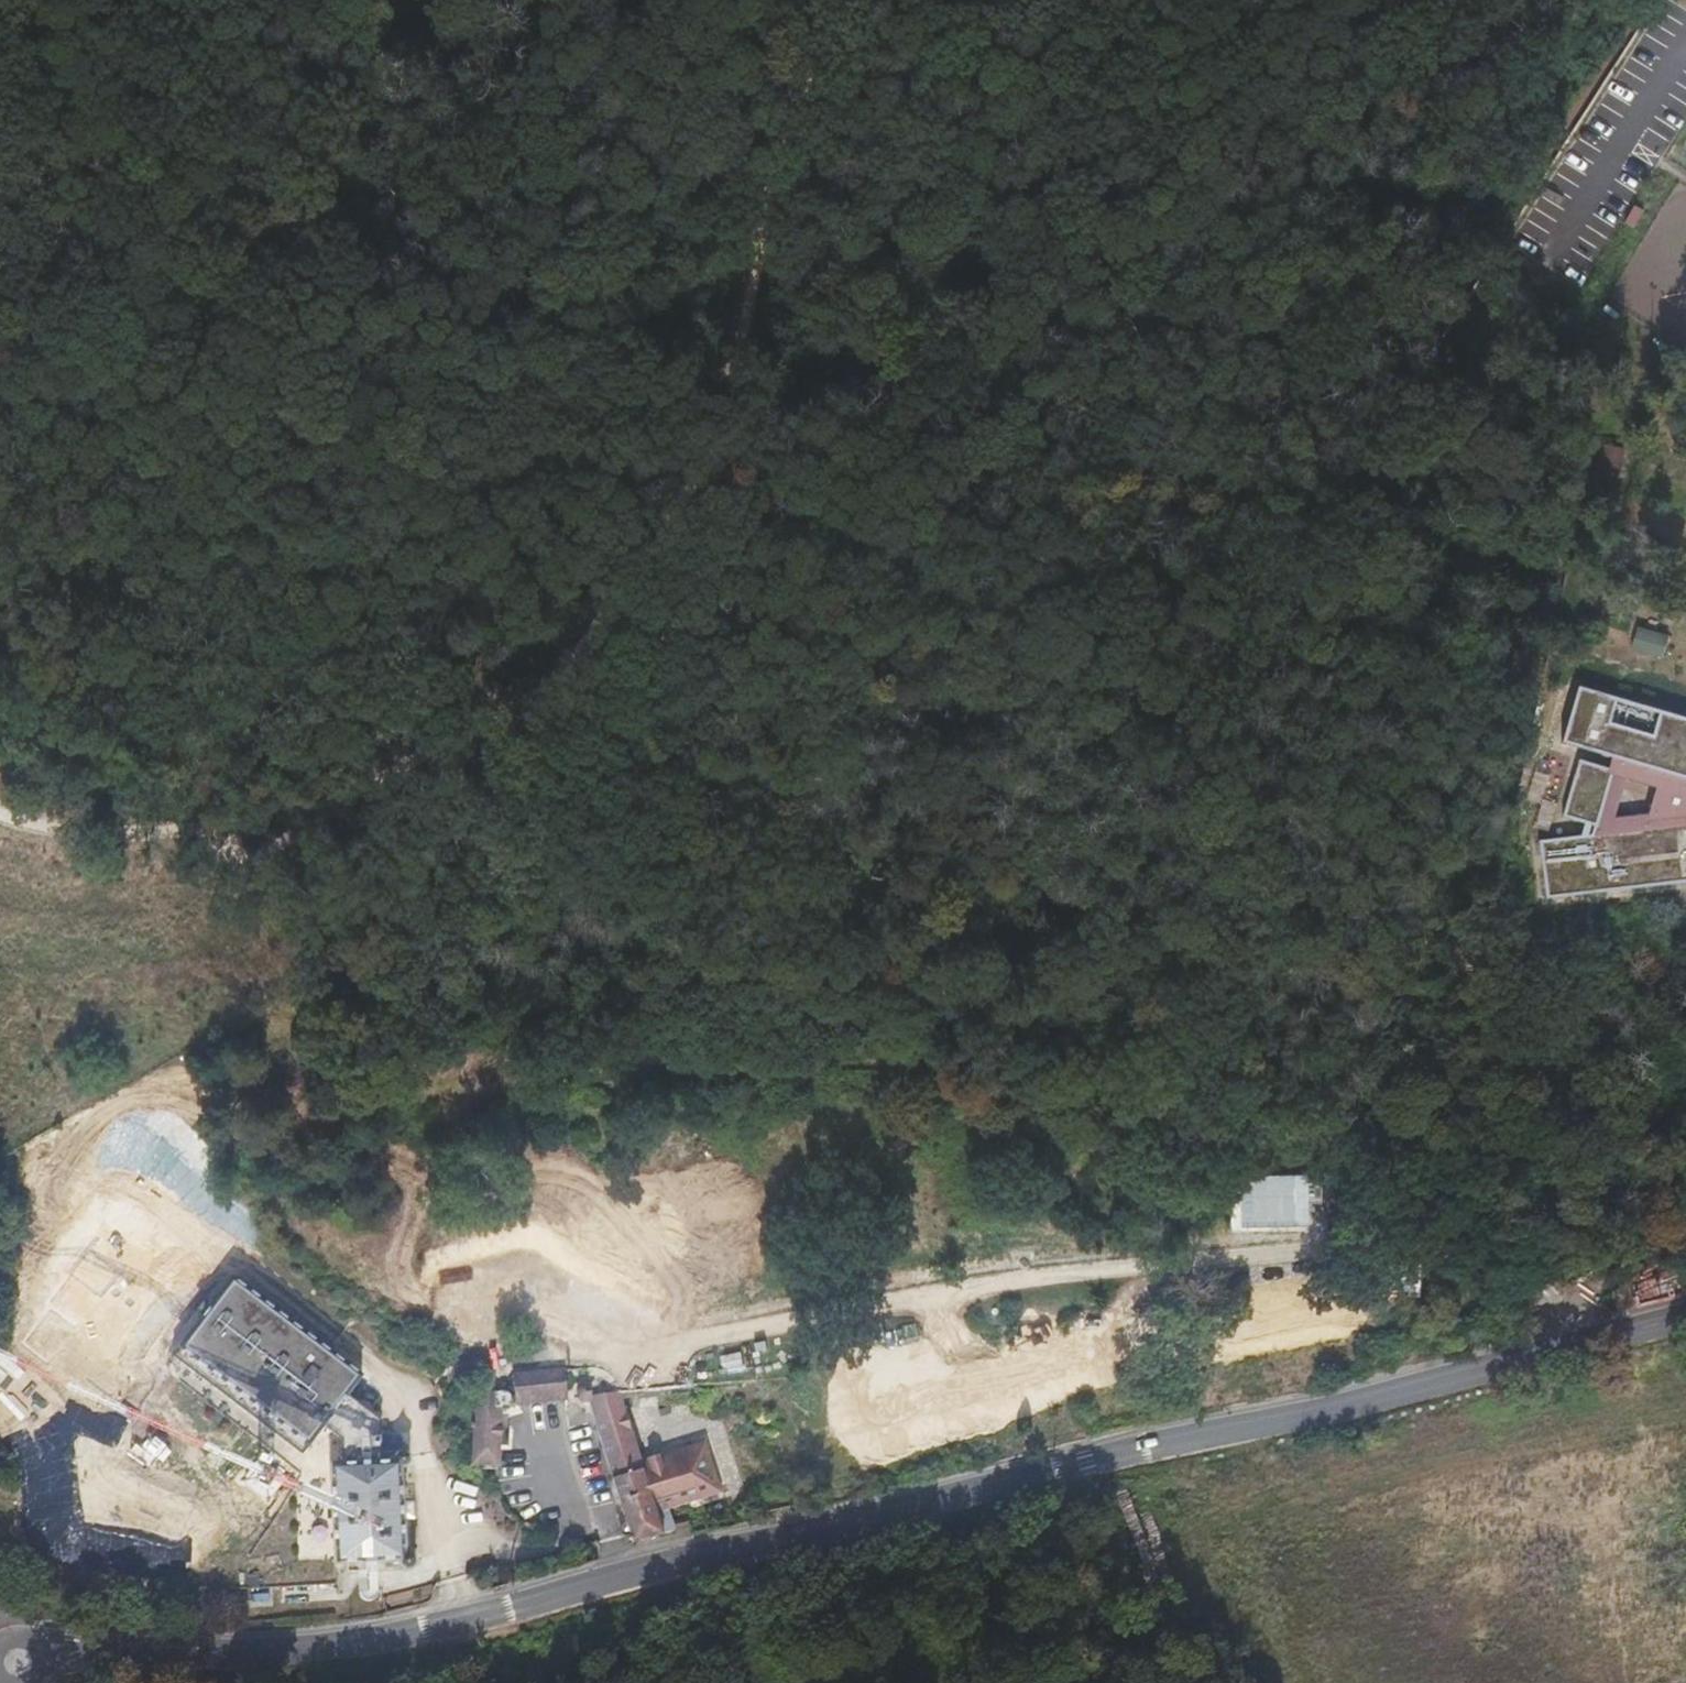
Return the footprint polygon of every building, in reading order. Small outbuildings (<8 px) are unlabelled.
[(1637,621),(1628,642),(1659,654),(1667,632),(1637,621)] [(1574,688),(1557,744),(1642,769),(1638,780),(1576,761),(1557,818),(1589,828),(1586,837),(1535,842),(1540,900),(1685,883),(1685,722),(1574,688)] [(1286,1165),(1255,1166),(1256,1181),(1287,1180),(1286,1165)] [(1252,1211),(1255,1179),(1242,1178),(1239,1210),(1252,1211)] [(1255,1225),(1287,1227),(1288,1214),(1256,1212),(1255,1225)] [(1684,1290),(1672,1249),(1625,1279),(1632,1305),(1684,1290)] [(353,1581),(352,1568),(389,1563),(392,1577),(420,1572),(419,1557),(411,1557),(402,1475),(409,1473),(407,1455),(392,1456),(390,1463),(378,1465),(373,1419),(346,1399),(360,1376),(230,1280),(196,1328),(201,1334),(188,1354),(189,1365),(288,1441),(312,1441),(319,1435),(336,1446),(340,1451),(341,1461),(341,1470),(326,1472),(338,1582),(353,1581)] [(508,1463),(507,1404),(565,1403),(565,1370),(512,1371),(513,1394),(481,1395),(481,1408),(473,1408),(474,1463),(508,1463)] [(592,1401),(624,1505),(633,1542),(677,1528),(671,1513),(724,1496),(708,1440),(645,1459),(626,1390),(592,1401)]
